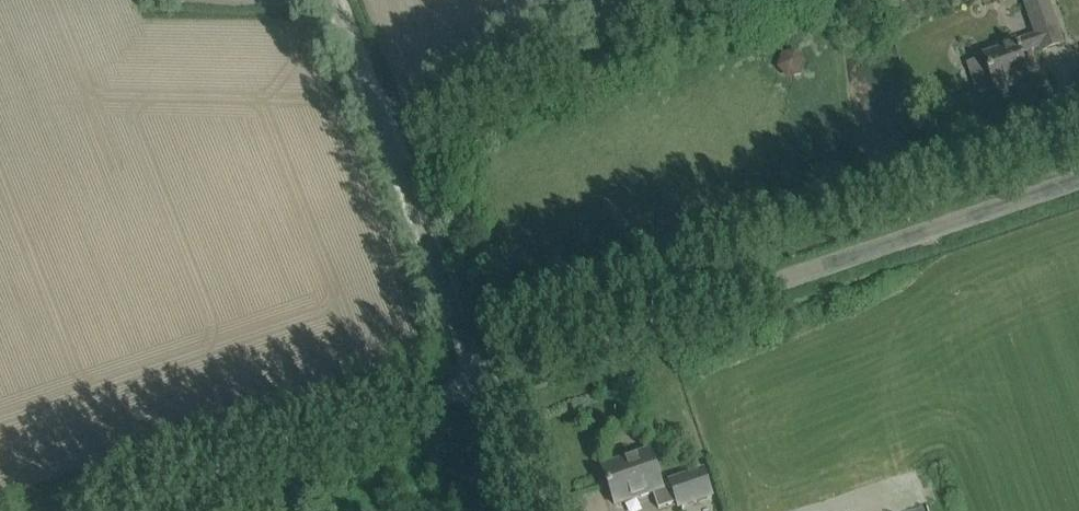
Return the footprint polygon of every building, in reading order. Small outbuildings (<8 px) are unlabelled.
[(1037,36),(1017,43),(1016,40),(999,46),(1001,51),(984,57),(989,69),(973,74),(979,92),(995,87),(996,92),(1015,86),(1013,82),(1028,77),(1020,54),(1041,47),(1043,52),(1063,45),(1048,0),(1025,0),(1037,36)] [(616,506),(641,498),(653,493),(659,509),(678,503),(679,508),(713,496),(704,471),(670,482),(672,486),(663,489),(651,451),(603,468),(616,506)]
